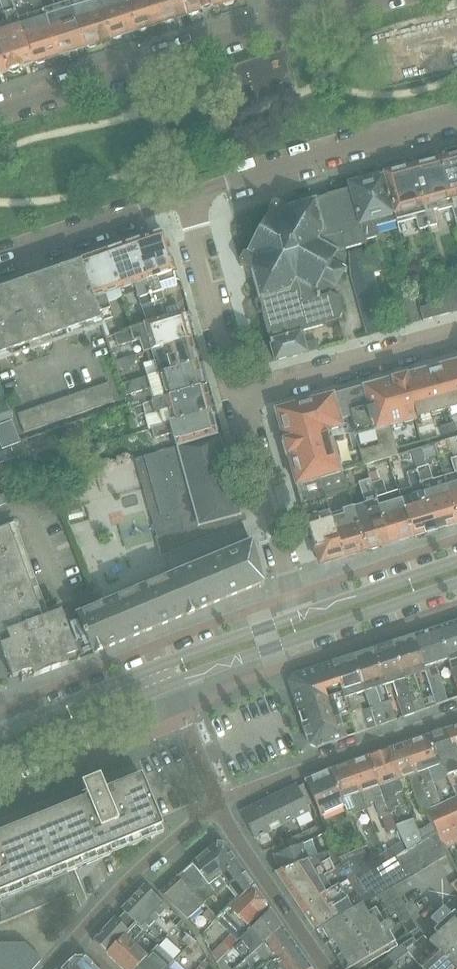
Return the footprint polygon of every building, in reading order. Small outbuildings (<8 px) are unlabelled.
[(6,22),(0,24),(0,53),(6,72),(9,71),(13,73),(18,72),(20,68),(32,64),(18,18),(12,0),(0,0),(0,5),(6,22)] [(30,7),(33,6),(35,13),(18,18),(32,64),(35,62),(38,64),(44,62),(45,59),(56,56),(43,11),(39,0),(28,0),(30,7)] [(59,5),(43,11),(56,56),(61,54),(64,56),(70,54),(71,51),(83,47),(70,2),(69,0),(58,0),(59,5)] [(70,2),(83,47),(87,46),(90,48),(96,46),(97,43),(109,39),(97,2),(96,0),(76,0),(70,2)] [(97,2),(109,39),(113,38),(116,39),(121,38),(123,35),(135,31),(125,0),(104,0),(97,2)] [(135,31),(137,30),(141,32),(145,30),(147,27),(162,23),(155,0),(125,0),(135,31)] [(162,23),(163,22),(167,24),(172,22),(174,19),(187,15),(182,0),(155,0),(162,23)] [(187,15),(188,14),(191,16),(197,14),(199,11),(206,9),(219,5),(218,0),(182,0),(187,15)] [(456,154),(455,156),(441,160),(453,205),(456,219),(456,154)] [(453,205),(441,160),(436,161),(434,160),(428,161),(427,163),(414,167),(429,228),(438,226),(435,210),(453,205)] [(429,228),(414,167),(396,171),(394,170),(388,172),(387,174),(384,175),(396,222),(397,225),(417,220),(419,230),(429,228)] [(396,222),(384,175),(379,176),(375,175),(369,176),(367,179),(347,185),(348,189),(363,231),(365,240),(379,237),(377,227),(396,222)] [(363,231),(348,189),(329,194),(328,192),(326,191),(325,193),(326,197),(318,199),(317,195),(315,194),(313,197),(314,198),(285,207),(276,205),(278,202),(277,200),(272,202),(267,209),(268,213),(247,252),(243,253),(239,261),(240,267),(242,266),(244,263),(249,266),(258,298),(255,299),(254,302),(257,303),(261,302),(263,309),(259,310),(257,313),(260,314),(262,314),(275,361),(319,349),(314,330),(326,326),(325,324),(340,320),(345,312),(342,299),(330,294),(332,288),(334,289),(342,272),(339,270),(346,253),(345,250),(366,244),(365,240),(363,231)] [(160,234),(134,243),(153,305),(159,321),(164,320),(169,318),(162,300),(164,299),(161,291),(177,286),(175,280),(168,253),(169,252),(164,237),(160,235),(160,234)] [(153,305),(134,243),(108,252),(121,291),(134,287),(142,309),(153,305)] [(121,291),(108,252),(81,261),(101,321),(101,322),(113,318),(106,296),(121,291)] [(101,321),(81,261),(43,274),(49,293),(63,334),(101,321)] [(43,274),(1,289),(22,348),(63,334),(43,274)] [(444,285),(445,288),(451,313),(456,312),(456,282),(444,285)] [(432,292),(435,303),(419,308),(423,321),(451,313),(445,288),(432,292)] [(22,348),(1,289),(0,289),(0,356),(22,348)] [(148,350),(189,338),(189,337),(191,336),(188,325),(185,326),(182,314),(169,318),(164,320),(159,321),(114,335),(118,347),(139,340),(143,354),(148,352),(148,350)] [(158,374),(196,363),(195,361),(196,356),(196,355),(192,350),(189,338),(148,350),(148,352),(151,361),(154,360),(158,374)] [(357,389),(352,391),(333,396),(333,395),(275,411),(296,486),(321,478),(339,473),(334,452),(328,430),(343,426),(342,420),(350,418),(355,436),(362,459),(388,452),(382,429),(391,426),(456,408),(456,362),(357,389)] [(154,402),(203,387),(202,385),(202,379),(202,378),(199,374),(196,363),(158,374),(154,375),(123,385),(127,396),(150,389),(154,402)] [(109,383),(93,388),(100,407),(115,402),(109,383)] [(149,430),(151,429),(183,419),(209,411),(203,387),(154,402),(143,405),(142,405),(142,406),(145,416),(149,430)] [(100,407),(93,388),(78,393),(85,412),(100,407)] [(85,412),(78,393),(63,398),(70,417),(85,412)] [(70,417),(63,398),(48,403),(55,422),(70,417)] [(55,422),(48,403),(33,409),(39,427),(55,422)] [(39,427),(33,409),(17,414),(24,432),(39,427)] [(175,441),(176,447),(216,436),(209,411),(183,419),(151,429),(154,439),(172,434),(174,442),(175,441)] [(0,426),(0,444),(2,450),(3,450),(20,444),(20,442),(13,421),(0,426)] [(73,424),(83,451),(91,448),(81,422),(73,424)] [(447,424),(450,434),(456,432),(456,431),(455,422),(447,424)] [(442,436),(450,434),(447,424),(439,426),(442,435),(442,436)] [(216,436),(176,447),(135,459),(155,530),(183,524),(184,531),(217,522),(219,532),(240,523),(238,517),(241,516),(219,435),(216,436)] [(21,442),(20,442),(20,444),(3,450),(2,450),(0,451),(0,463),(25,453),(21,442)] [(420,449),(411,451),(416,468),(435,530),(456,524),(456,521),(444,474),(431,478),(427,464),(425,465),(420,449)] [(451,457),(455,471),(444,474),(456,521),(456,455),(451,457)] [(435,530),(416,468),(406,471),(411,488),(399,491),(412,537),(435,530)] [(344,472),(339,473),(321,478),(325,493),(348,486),(344,472)] [(376,498),(377,500),(389,544),(412,537),(399,491),(386,495),(382,480),(380,481),(377,472),(369,474),(373,485),(375,494),(376,498)] [(325,493),(321,478),(296,486),(318,561),(323,564),(344,558),(332,519),(325,493)] [(365,497),(375,494),(373,485),(363,488),(365,497)] [(389,544),(377,500),(353,507),(366,551),(389,544)] [(345,515),(332,519),(344,558),(366,551),(353,507),(343,510),(345,515)] [(22,682),(81,660),(74,641),(62,611),(43,618),(9,526),(0,530),(0,639),(2,645),(0,646),(12,678),(19,675),(22,682)] [(85,636),(74,641),(81,660),(264,583),(253,542),(234,550),(117,597),(104,602),(77,613),(77,615),(73,616),(78,628),(81,627),(85,636)] [(72,596),(76,607),(95,600),(91,589),(72,596)] [(438,628),(448,659),(447,659),(451,669),(456,667),(456,622),(438,628)] [(448,659),(438,628),(414,636),(425,672),(426,672),(430,684),(437,705),(448,701),(434,664),(447,659),(448,659)] [(425,672),(414,636),(393,643),(415,713),(437,705),(430,684),(419,688),(415,675),(425,672)] [(415,713),(393,643),(373,649),(384,685),(392,682),(398,698),(396,698),(402,717),(415,713)] [(384,685),(373,649),(352,656),(364,691),(364,692),(370,708),(369,708),(376,727),(396,719),(389,701),(380,705),(374,688),(384,685)] [(364,691),(352,656),(332,663),(341,689),(347,709),(348,714),(356,734),(376,727),(369,708),(362,711),(361,707),(359,708),(354,696),(364,692),(364,691)] [(341,689),(332,663),(293,675),(289,683),(297,708),(327,698),(325,690),(335,687),(336,691),(341,689)] [(333,696),(327,698),(297,708),(304,728),(339,717),(348,714),(347,709),(339,712),(333,696)] [(346,737),(339,717),(304,728),(309,744),(316,748),(346,737)] [(446,730),(456,760),(456,726),(446,730)] [(446,730),(426,737),(437,767),(441,765),(448,776),(456,772),(456,760),(446,730)] [(437,767),(426,737),(407,743),(430,809),(440,804),(429,770),(437,767)] [(430,809),(407,743),(388,750),(399,780),(409,776),(421,812),(426,810),(426,811),(430,809)] [(399,780),(388,750),(369,757),(379,786),(390,814),(391,813),(396,812),(395,808),(399,807),(395,795),(403,791),(399,780)] [(379,786),(369,757),(350,763),(367,809),(368,809),(366,805),(374,802),(380,818),(382,818),(388,833),(397,830),(391,813),(390,814),(379,786)] [(367,809),(350,763),(330,770),(341,799),(343,804),(347,811),(361,806),(363,811),(367,809)] [(341,799),(330,770),(305,781),(306,782),(321,814),(343,804),(341,799)] [(141,776),(140,776),(142,781),(107,796),(99,777),(81,785),(89,803),(38,823),(57,870),(162,827),(141,776)] [(296,785),(282,792),(296,819),(310,812),(296,785)] [(296,819),(282,792),(269,798),(282,825),(296,819)] [(282,825),(269,798),(255,805),(268,832),(282,825)] [(449,857),(456,852),(456,799),(424,816),(449,857)] [(268,832),(255,805),(241,812),(254,839),(268,832)] [(396,826),(403,842),(407,850),(415,845),(422,841),(418,832),(413,819),(396,826)] [(38,823),(0,839),(0,893),(57,870),(38,823)] [(427,826),(418,832),(422,841),(425,839),(433,835),(427,826)] [(447,855),(434,834),(433,835),(425,839),(438,861),(447,855)] [(302,845),(298,835),(286,841),(289,849),(302,845)] [(438,861),(425,839),(422,841),(415,845),(428,867),(438,861)] [(289,849),(286,841),(271,849),(274,855),(289,849)] [(312,841),(302,845),(289,849),(274,855),(280,871),(317,854),(312,841)] [(407,850),(403,842),(386,851),(391,860),(395,857),(405,851),(407,850)] [(223,843),(217,843),(192,863),(217,892),(225,885),(237,900),(252,885),(223,843)] [(428,867),(415,845),(407,850),(405,851),(418,873),(428,867)] [(338,859),(341,865),(365,853),(362,847),(338,859)] [(330,860),(325,850),(317,854),(280,871),(277,872),(276,871),(276,872),(292,897),(324,878),(318,868),(329,861),(330,860)] [(418,873),(405,851),(395,857),(408,879),(418,873)] [(365,853),(341,865),(332,869),(340,886),(339,887),(352,909),(362,904),(378,895),(393,887),(397,884),(397,885),(399,884),(399,883),(407,879),(408,879),(395,857),(391,860),(375,869),(365,853)] [(179,875),(204,904),(217,892),(192,863),(179,875)] [(67,872),(57,876),(65,896),(75,892),(67,872)] [(204,904),(179,875),(159,893),(187,919),(204,904)] [(65,896),(57,876),(47,880),(55,900),(65,896)] [(332,891),(324,878),(292,897),(301,910),(332,891)] [(55,900),(47,880),(37,884),(45,904),(55,900)] [(45,904),(37,884),(27,888),(35,909),(45,904)] [(168,908),(145,885),(134,897),(157,919),(154,922),(155,923),(162,929),(167,925),(159,918),(168,908)] [(267,906),(252,885),(237,900),(217,919),(216,921),(231,935),(211,954),(217,964),(222,959),(232,947),(250,929),(247,926),(267,906)] [(352,909),(339,887),(332,891),(301,910),(315,931),(352,909)] [(418,929),(393,887),(378,895),(390,915),(395,912),(408,935),(418,929)] [(35,909),(27,888),(17,893),(25,913),(35,909)] [(25,913),(17,893),(7,897),(15,917),(25,913)] [(7,897),(0,899),(0,909),(5,921),(15,917),(7,897)] [(157,919),(134,897),(122,909),(128,915),(137,924),(147,932),(155,923),(154,922),(157,919)] [(362,904),(352,909),(315,931),(316,932),(320,930),(325,939),(328,937),(331,941),(327,943),(328,944),(331,942),(336,951),(340,949),(342,953),(339,955),(339,956),(343,954),(345,958),(342,960),(347,968),(349,968),(351,968),(352,968),(360,968),(370,963),(368,958),(395,942),(389,932),(391,931),(392,930),(393,928),(393,927),(393,925),(392,924),(391,923),(390,922),(388,922),(386,922),(384,923),(375,908),(367,913),(362,904)] [(455,968),(456,968),(456,915),(454,911),(450,915),(443,907),(430,919),(437,926),(433,930),(437,934),(430,940),(455,968)] [(217,919),(209,909),(203,915),(212,924),(216,921),(217,919)] [(283,929),(270,910),(250,929),(232,947),(244,960),(244,959),(245,960),(283,929)] [(137,924),(128,915),(120,923),(115,918),(93,942),(106,954),(137,924)] [(170,921),(167,925),(162,929),(168,935),(176,927),(170,921)] [(137,924),(106,954),(122,968),(136,968),(148,956),(135,945),(147,932),(137,924)] [(283,929),(245,960),(252,968),(261,968),(293,944),(283,929)] [(182,940),(188,946),(194,939),(187,934),(182,940)] [(416,942),(413,938),(402,945),(404,949),(405,949),(413,944),(416,942)] [(200,945),(194,939),(188,946),(194,951),(200,945)] [(430,940),(430,941),(438,951),(426,960),(413,944),(405,949),(421,968),(426,968),(455,968),(430,940)] [(42,960),(25,944),(25,943),(0,943),(0,968),(34,968),(42,960)] [(293,944),(261,968),(311,968),(310,968),(293,944)] [(402,956),(397,950),(389,956),(394,962),(402,956)] [(151,952),(148,956),(136,968),(166,968),(168,968),(151,952)] [(394,962),(389,956),(381,962),(386,968),(394,962)] [(222,959),(217,964),(219,968),(230,968),(222,959)]
